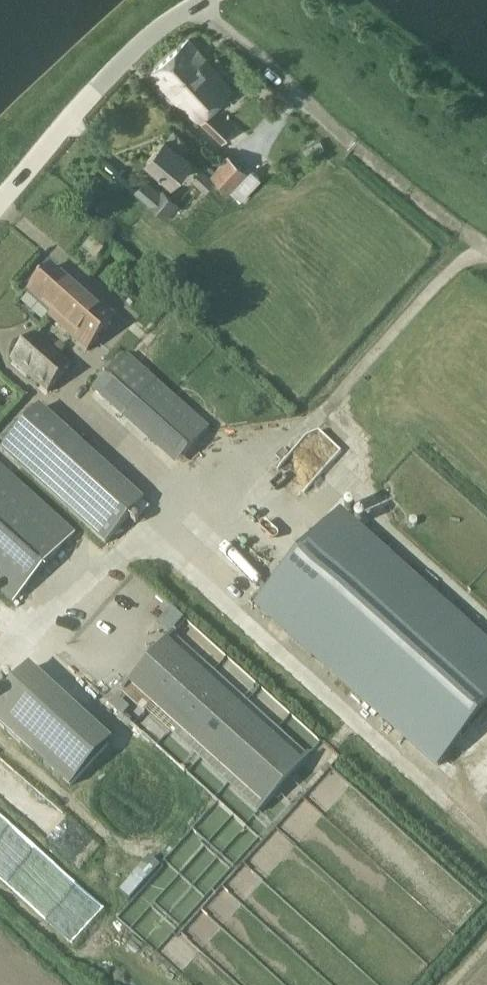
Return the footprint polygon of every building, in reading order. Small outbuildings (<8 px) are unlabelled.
[(198,122),(213,109),(235,89),(190,36),(149,72),(178,104),(198,122)] [(187,141),(175,131),(167,139),(166,138),(148,159),(174,181),(192,160),(183,153),(189,146),(185,142),(187,141)] [(229,154),(212,173),(229,188),(246,170),(229,154)] [(215,179),(202,167),(191,179),(205,191),(208,188),(222,200),(228,192),(215,180),(215,179)] [(146,177),(135,189),(168,218),(181,204),(163,188),(161,190),(146,177)] [(51,268),(29,293),(53,314),(50,317),(89,351),(117,320),(78,286),(75,289),(51,268)] [(71,368),(35,336),(12,361),(48,393),(71,368)] [(210,428),(128,354),(93,393),(176,466),(210,428)] [(144,501),(40,408),(2,450),(106,543),(144,501)] [(14,602),(75,534),(0,466),(0,590),(14,602)] [(258,604),(312,653),(313,651),(440,765),(486,714),(486,645),(341,513),(258,604)] [(266,806),(304,763),(167,639),(129,682),(266,806)] [(0,699),(0,723),(71,787),(113,741),(31,666),(0,699)] [(161,866),(151,857),(120,891),(130,900),(161,866)]
